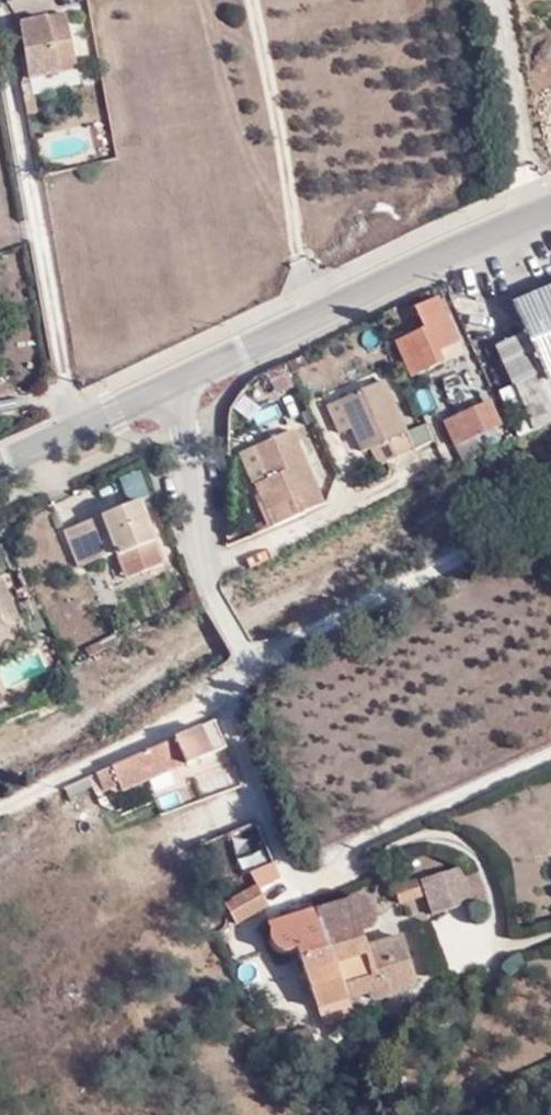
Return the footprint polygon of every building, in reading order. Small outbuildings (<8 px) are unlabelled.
[(31,80),(33,80),(80,72),(70,14),(23,21),(22,14),(7,17),(11,40),(23,39),(31,80)] [(37,111),(33,80),(31,80),(21,81),(25,113),(37,111)] [(431,329),(400,343),(414,378),(467,353),(442,296),(421,307),(431,329)] [(550,429),(550,299),(523,310),(532,334),(502,347),(518,387),(505,393),(525,443),(550,429)] [(387,386),(344,405),(356,432),(366,453),(373,451),(383,470),(417,453),(387,386)] [(356,432),(344,405),(333,411),(345,436),(356,432)] [(464,441),(495,429),(504,424),(498,414),(491,418),(486,407),(452,422),(461,443),(464,441)] [(410,436),(417,453),(434,445),(427,428),(410,436)] [(502,444),(495,429),(464,441),(471,457),(502,444)] [(324,505),(292,430),(255,445),(274,491),(258,498),(263,512),(293,499),(299,515),(324,505)] [(238,452),(258,498),(274,491),(255,445),(238,452)] [(270,527),(299,515),(293,499),(263,512),(270,527)] [(68,529),(82,565),(120,550),(122,555),(155,543),(140,502),(68,529)] [(3,580),(0,581),(0,628),(19,621),(3,580)] [(102,773),(101,773),(109,790),(128,783),(130,788),(188,763),(194,767),(232,750),(220,721),(102,773)] [(235,766),(199,779),(206,799),(242,786),(235,766)] [(461,866),(426,880),(439,913),(474,898),(461,866)] [(422,882),(399,891),(405,906),(427,897),(422,882)] [(265,887),(237,902),(244,922),(275,909),(265,887)] [(320,913),(355,995),(370,990),(382,999),(420,987),(406,939),(371,949),(366,930),(371,930),(379,925),(383,916),(381,908),(376,897),(368,896),(358,895),(350,903),(320,913)] [(350,996),(355,995),(320,913),(300,919),(297,918),(292,917),(289,917),(285,920),(280,924),(277,935),(275,942),(283,953),(287,953),(294,954),(304,952),(327,1023),(354,1015),(350,996)]
